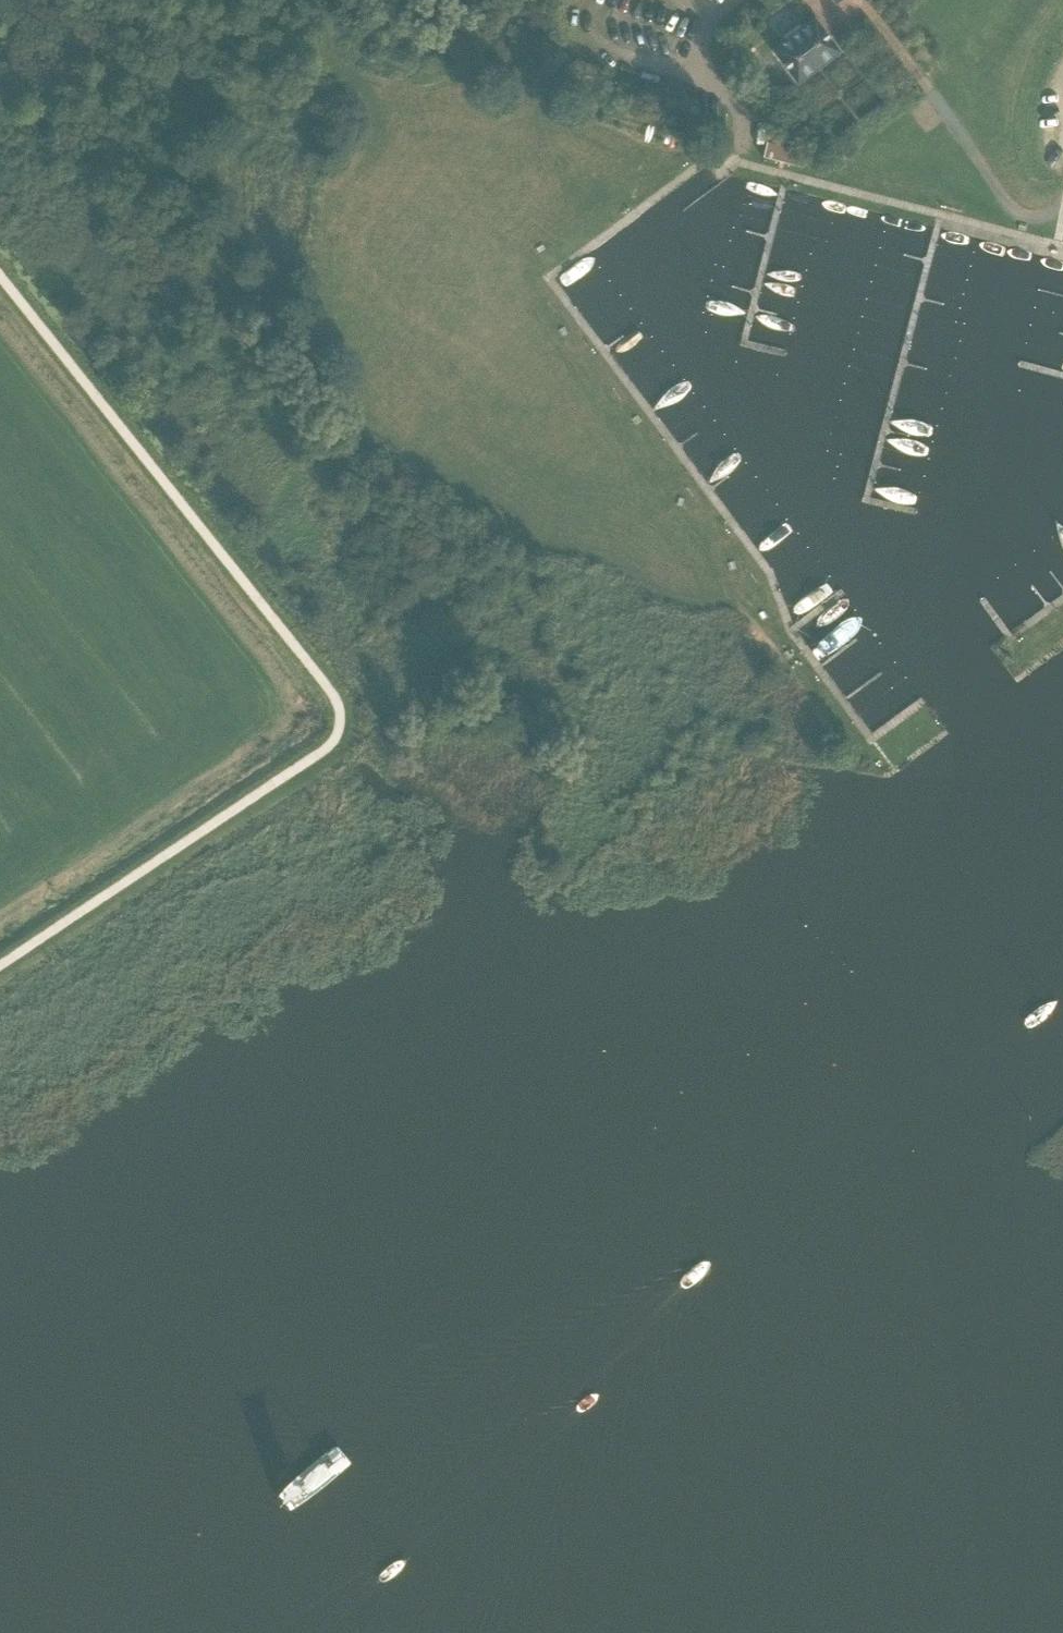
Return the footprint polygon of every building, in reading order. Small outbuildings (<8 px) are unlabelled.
[(797,85),(840,53),(815,20),(801,30),(798,26),(783,37),(786,41),(772,52),(797,85)] [(805,152),(766,143),(762,158),(801,168),(805,152)]
